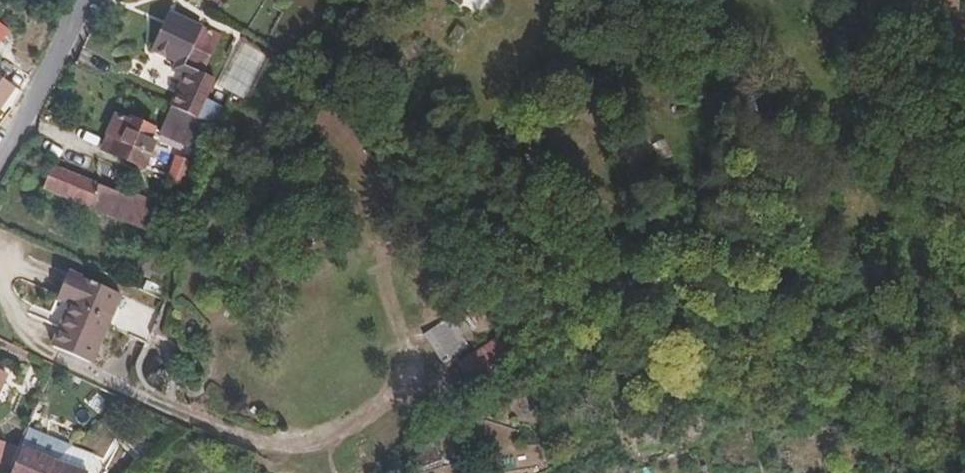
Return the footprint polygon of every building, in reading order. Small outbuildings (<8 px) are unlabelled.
[(187,69),(169,110),(200,124),(211,129),(221,105),(206,98),(213,81),(201,75),(218,38),(173,16),(164,37),(158,34),(150,52),(187,69)] [(11,99),(0,90),(0,114),(11,99)] [(728,106),(734,122),(755,113),(749,98),(728,106)] [(200,124),(169,110),(163,107),(161,114),(165,117),(156,135),(187,150),(200,124)] [(134,170),(135,168),(140,170),(154,142),(149,140),(151,133),(131,123),(129,126),(116,119),(106,138),(120,145),(113,160),(134,170)] [(50,168),(41,191),(119,225),(130,202),(50,168)] [(65,277),(41,325),(55,333),(47,350),(83,367),(115,301),(65,277)] [(451,320),(426,336),(443,363),(468,348),(451,320)] [(7,472),(10,472),(18,454),(19,452),(0,443),(0,470),(7,472)] [(52,468),(18,454),(10,472),(50,472),(52,468)]
